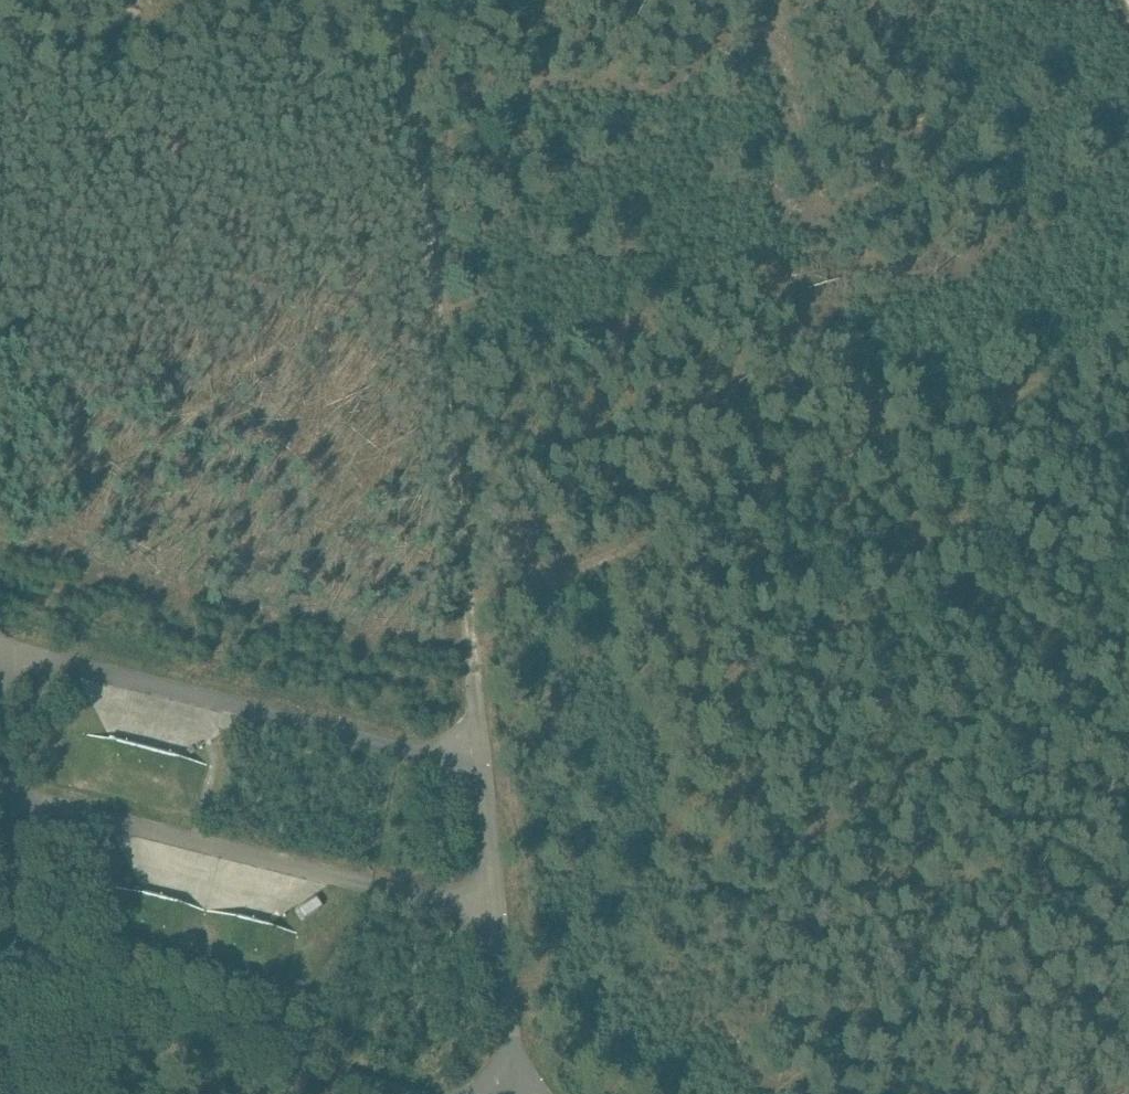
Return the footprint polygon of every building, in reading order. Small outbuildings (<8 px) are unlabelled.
[(307,918),(326,906),(320,897),(301,909),(307,918)]
